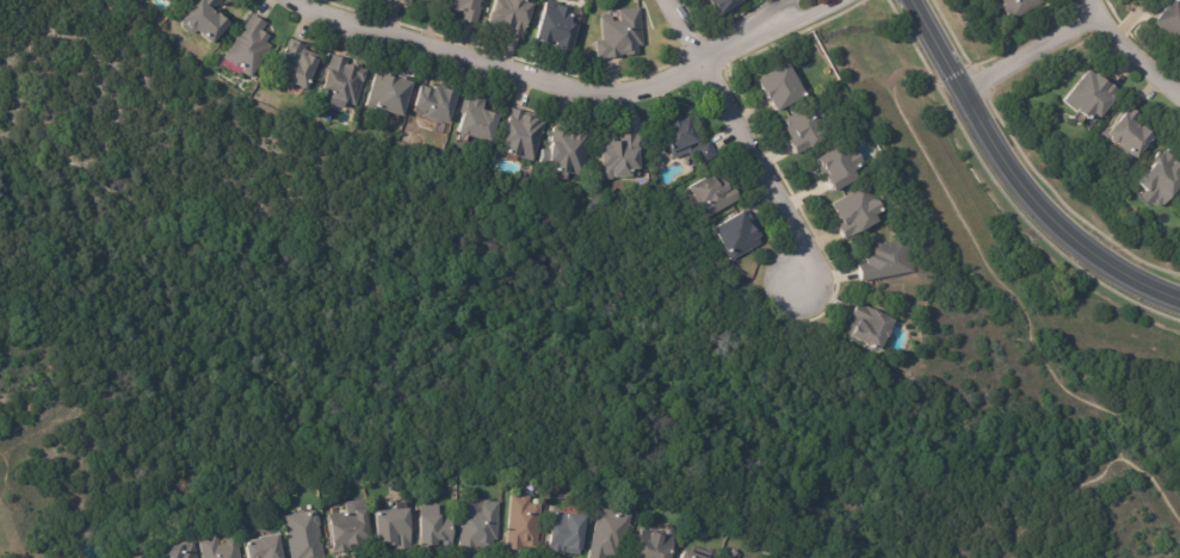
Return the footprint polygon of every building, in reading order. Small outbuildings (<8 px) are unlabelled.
[(180,20),(197,0),(218,0),(210,8),(215,13),(216,12),(228,23),(210,43),(196,30),(193,33),(186,33),(180,27),(180,20)] [(443,7),(445,0),(484,0),(477,21),(462,18),(463,10),(459,8),(459,12),(443,7)] [(488,21),(495,0),(530,0),(535,1),(529,21),(527,20),(523,35),(508,31),(509,25),(502,23),(502,25),(488,21)] [(537,38),(548,0),(549,0),(554,0),(558,1),(557,2),(573,7),(572,12),(574,12),(572,19),(580,21),(572,49),(556,45),(557,41),(552,39),(551,42),(537,38)] [(719,13),(712,0),(743,0),(745,1),(740,5),(739,2),(737,4),(737,6),(731,10),(730,7),(719,13)] [(1011,21),(998,0),(1044,0),(1045,2),(1011,21)] [(1157,19),(1173,0),(1179,0),(1179,41),(1168,31),(1169,31),(1156,20),(1157,19)] [(624,52),(622,54),(622,56),(598,57),(597,39),(604,38),(601,16),(612,14),(613,19),(619,19),(619,8),(641,7),(644,44),(638,45),(640,52),(626,54),(626,52),(624,52)] [(254,14),(266,23),(262,29),(270,33),(266,41),(272,44),(252,74),(249,75),(243,72),(242,69),(245,67),(237,61),(235,64),(223,56),(252,13),(254,14)] [(291,41),(305,46),(302,54),(307,55),(319,60),(307,89),(294,83),(291,83),(285,81),(285,79),(274,75),(289,39),(291,41)] [(334,54),(345,57),(344,61),(354,64),(354,62),(360,63),(360,66),(366,68),(364,79),(363,79),(356,105),(345,101),(346,99),(332,94),(329,95),(328,97),(320,94),(322,86),(323,86),(332,52),(334,54)] [(805,94),(777,111),(768,98),(767,99),(756,80),(787,62),(805,94)] [(399,74),(412,78),(410,80),(413,80),(403,114),(376,106),(376,107),(366,105),(376,72),(384,74),(384,69),(399,74)] [(1107,80),(1120,91),(1095,120),(1091,116),(1088,118),(1077,108),(1075,111),(1062,100),(1088,69),(1094,74),(1095,72),(1107,80)] [(458,89),(450,120),(426,114),(428,108),(415,105),(420,88),(422,89),(424,85),(433,87),(432,93),(433,93),(435,82),(441,85),(443,83),(447,86),(447,87),(458,89)] [(470,94),(486,99),(483,107),(500,112),(492,141),(469,134),(469,132),(459,130),(464,112),(461,111),(465,93),(469,94),(469,93),(470,94)] [(798,153),(790,138),(793,137),(786,126),(789,124),(785,118),(817,99),(835,131),(798,153)] [(513,107),(524,110),(521,116),(524,117),(525,112),(539,117),(538,119),(545,122),(535,161),(519,156),(520,154),(507,150),(509,143),(502,141),(509,118),(508,118),(512,106),(513,107)] [(1130,107),(1141,117),(1135,123),(1139,126),(1141,125),(1154,136),(1135,157),(1117,142),(1116,143),(1113,143),(1110,140),(1110,137),(1110,136),(1106,132),(1128,106),(1130,107)] [(690,113),(700,140),(673,151),(662,125),(671,122),(669,118),(680,113),(681,117),(690,113)] [(556,126),(570,128),(570,131),(589,134),(586,174),(570,173),(570,169),(558,168),(560,160),(552,160),(552,162),(543,161),(544,148),(552,149),(555,126),(556,126)] [(641,160),(641,167),(640,167),(641,175),(632,175),(632,174),(617,175),(617,178),(607,178),(604,176),(603,163),(605,163),(604,150),(603,150),(603,140),(610,138),(610,136),(620,136),(620,138),(624,137),(624,134),(644,132),(645,154),(641,154),(641,160)] [(710,140),(718,154),(705,162),(696,147),(709,138),(710,140)] [(848,142),(853,150),(854,149),(863,163),(860,165),(865,173),(834,192),(826,178),(823,179),(816,168),(821,165),(817,159),(847,141),(848,142)] [(1172,159),(1179,164),(1179,170),(1179,172),(1179,173),(1179,183),(1167,200),(1164,199),(1160,205),(1156,206),(1154,206),(1149,203),(1148,204),(1138,198),(1145,190),(1137,182),(1161,150),(1172,159)] [(734,185),(741,198),(708,217),(700,205),(702,205),(690,185),(715,172),(719,180),(725,176),(730,185),(733,184),(734,185)] [(842,238),(835,227),(842,222),(833,204),(867,185),(871,191),(872,190),(884,210),(876,215),(878,221),(854,235),(855,237),(847,242),(846,238),(844,240),(842,238)] [(743,212),(743,215),(747,212),(753,223),(750,224),(754,230),(755,229),(760,237),(756,238),(760,244),(730,262),(725,253),(727,253),(712,229),(742,211),(743,212)] [(912,262),(913,272),(861,280),(858,264),(866,262),(865,253),(872,252),(871,247),(876,247),(876,243),(904,238),(907,240),(907,244),(906,246),(908,258),(910,258),(912,262)] [(896,320),(891,329),(892,330),(890,335),(888,336),(882,349),(847,333),(854,318),(851,317),(859,302),(897,318),(896,320)] [(531,498),(531,503),(542,504),(542,506),(543,506),(538,547),(525,546),(524,550),(507,547),(513,494),(521,495),(523,492),(529,494),(530,495),(532,496),(531,498)] [(347,551),(334,553),(328,514),(346,512),(345,502),(364,498),(365,508),(366,508),(371,539),(363,540),(363,544),(348,546),(350,551),(347,551)] [(474,547),(461,546),(462,513),(464,513),(464,507),(475,508),(475,512),(481,513),(481,501),(482,501),(484,500),(490,500),(492,502),(500,502),(499,539),(494,539),(493,547),(474,547)] [(433,545),(421,545),(420,504),(439,504),(439,515),(443,515),(443,516),(451,516),(451,529),(455,529),(452,547),(443,547),(443,545),(433,545)] [(408,548),(394,550),(394,545),(388,546),(388,542),(377,544),(376,510),(410,508),(412,548),(408,548)] [(618,552),(616,557),(606,554),(605,557),(588,557),(600,508),(613,510),(614,510),(614,514),(622,515),(623,513),(625,512),(631,513),(634,515),(624,553),(618,552)] [(319,525),(324,557),(291,557),(284,516),(316,510),(316,514),(319,513),(320,525),(319,525)] [(570,512),(591,515),(587,533),(586,539),(585,539),(583,550),(581,548),(580,554),(564,552),(563,554),(549,552),(554,522),(555,510),(569,513),(570,512)] [(673,540),(669,557),(634,557),(641,531),(650,534),(651,534),(651,533),(665,537),(665,538),(673,540)] [(278,533),(282,557),(247,557),(245,542),(249,541),(248,540),(258,538),(258,537),(278,533)] [(237,541),(240,557),(202,557),(198,538),(217,534),(218,545),(226,544),(224,539),(226,539),(235,538),(235,541),(237,541)] [(193,541),(197,557),(161,557),(159,547),(180,544),(181,541),(187,541),(190,542),(193,541)] [(680,549),(677,557),(705,557),(680,549)]
